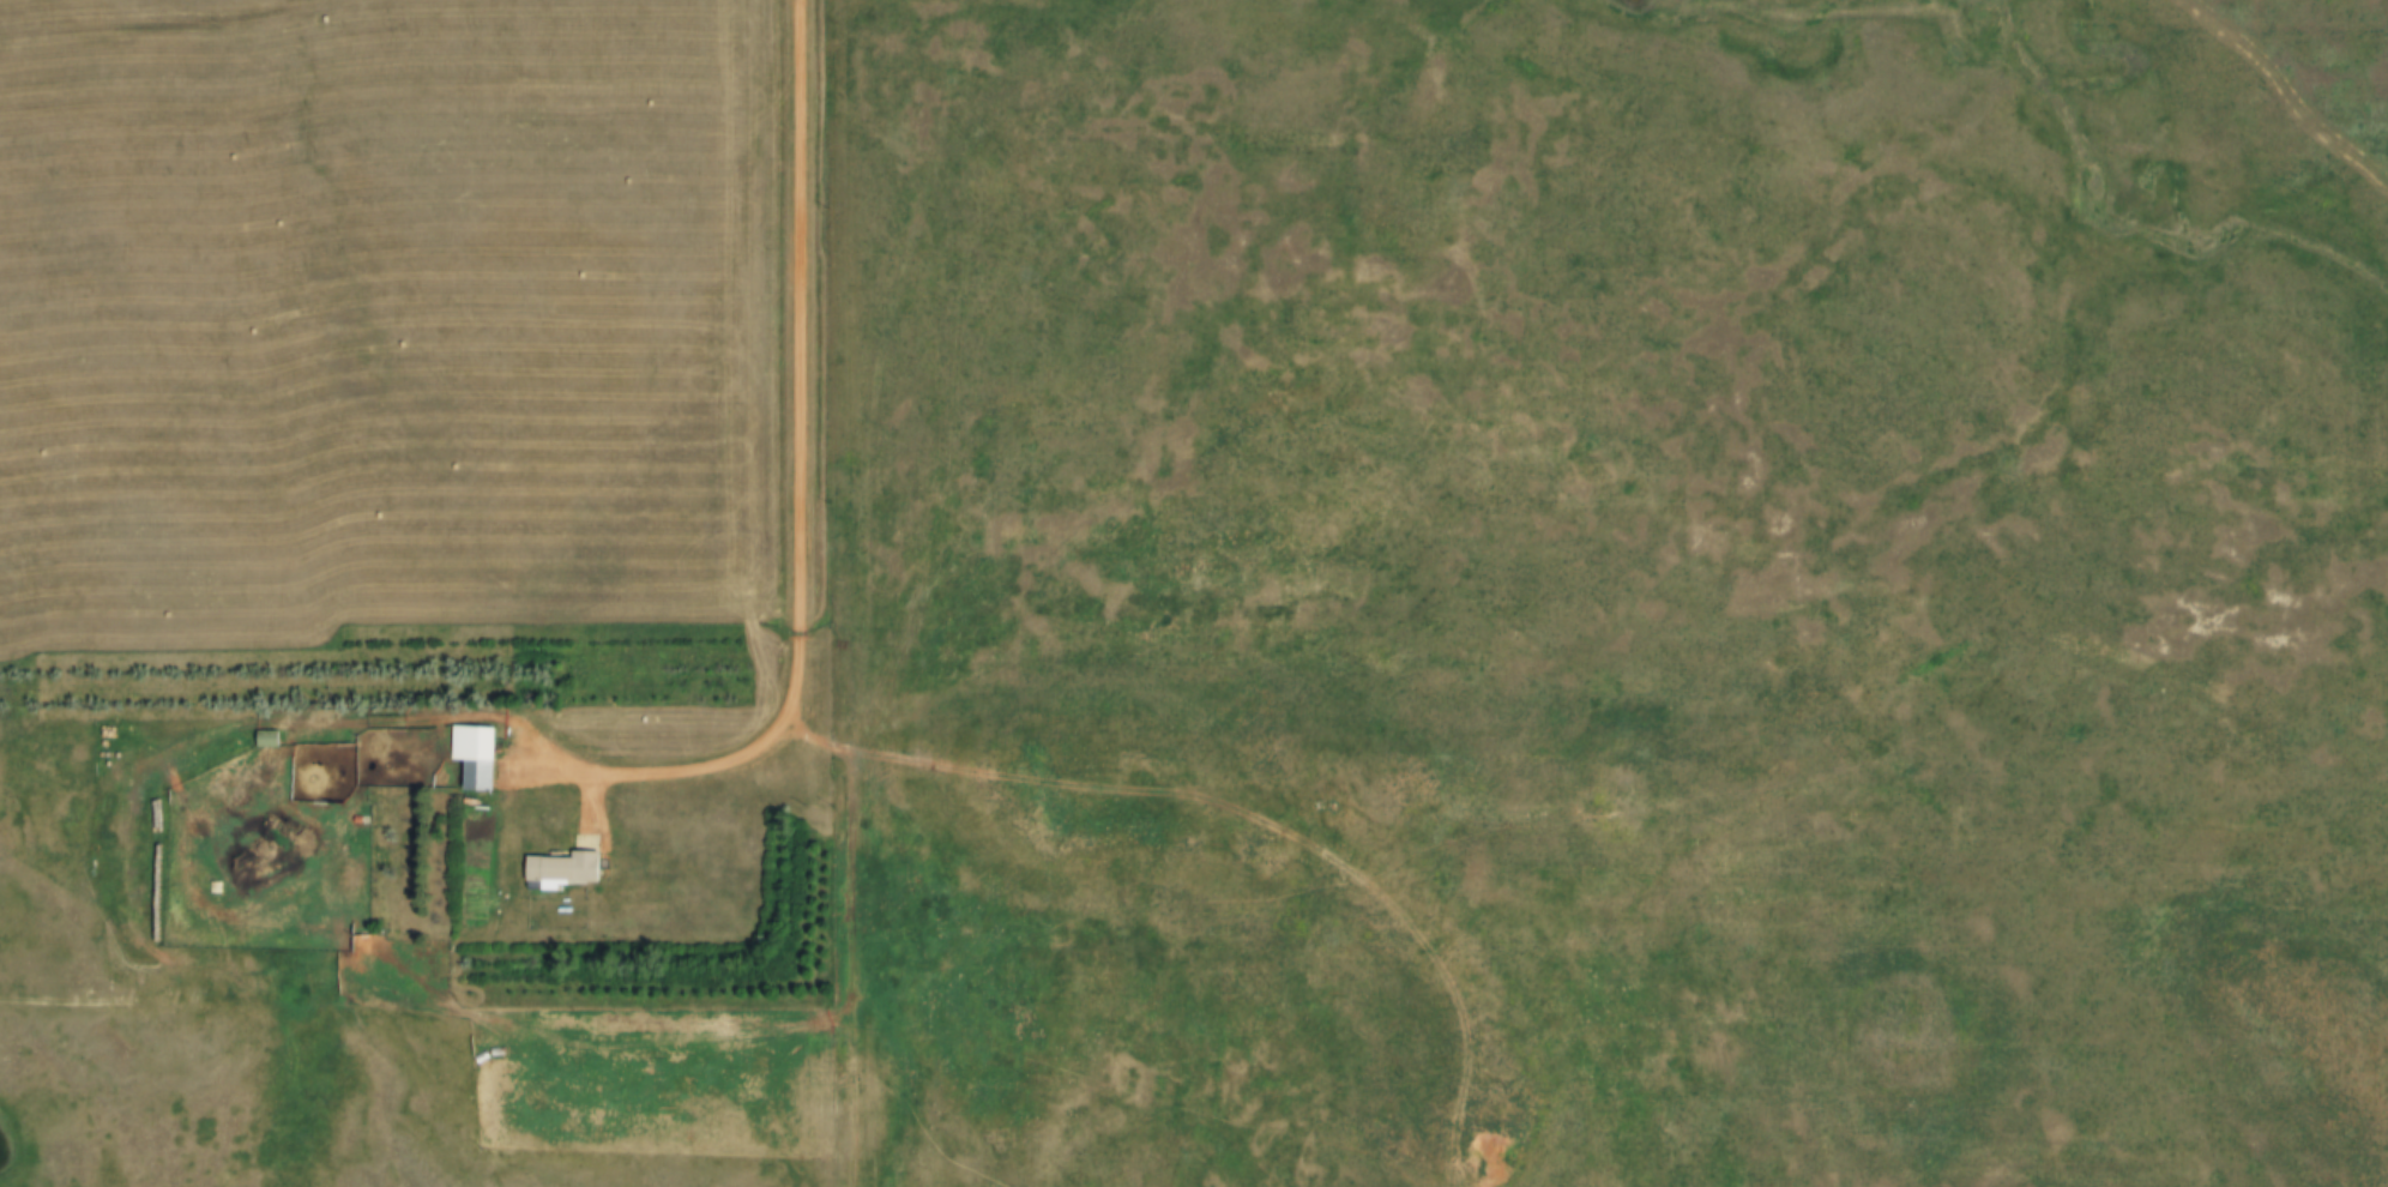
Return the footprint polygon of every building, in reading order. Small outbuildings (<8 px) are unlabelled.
[(491,725),(449,725),(449,760),(459,760),(459,791),(490,792),(491,725)] [(278,730),(252,730),(252,746),(278,746),(278,730)] [(598,853),(522,852),(521,881),(536,881),(536,885),(598,885),(598,853)]
